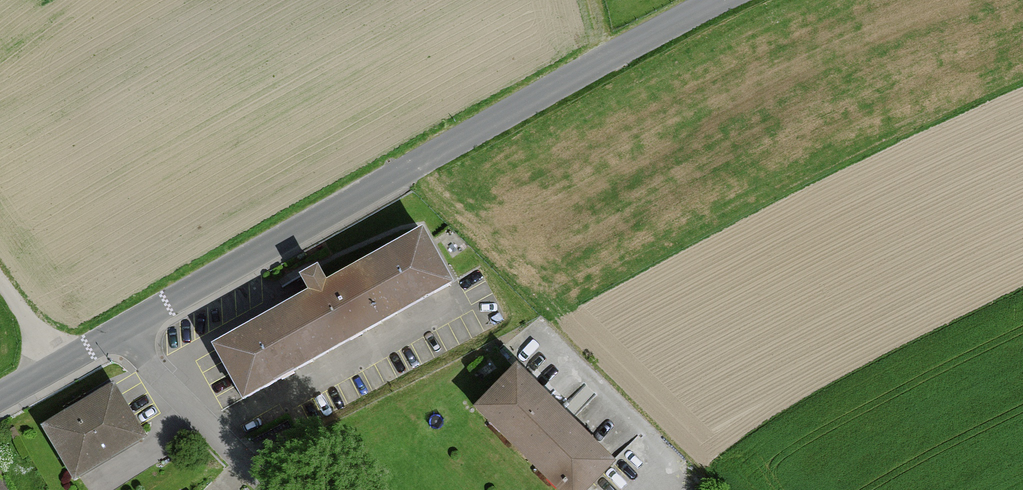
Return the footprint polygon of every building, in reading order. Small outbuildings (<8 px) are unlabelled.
[(309,287),(213,342),(244,396),(451,280),(420,225),(326,278),(318,263),(300,273),(309,287)] [(518,366),(476,410),(559,489),(588,489),(616,461),(518,366)] [(141,440),(109,387),(36,430),(67,482),(141,440)]
